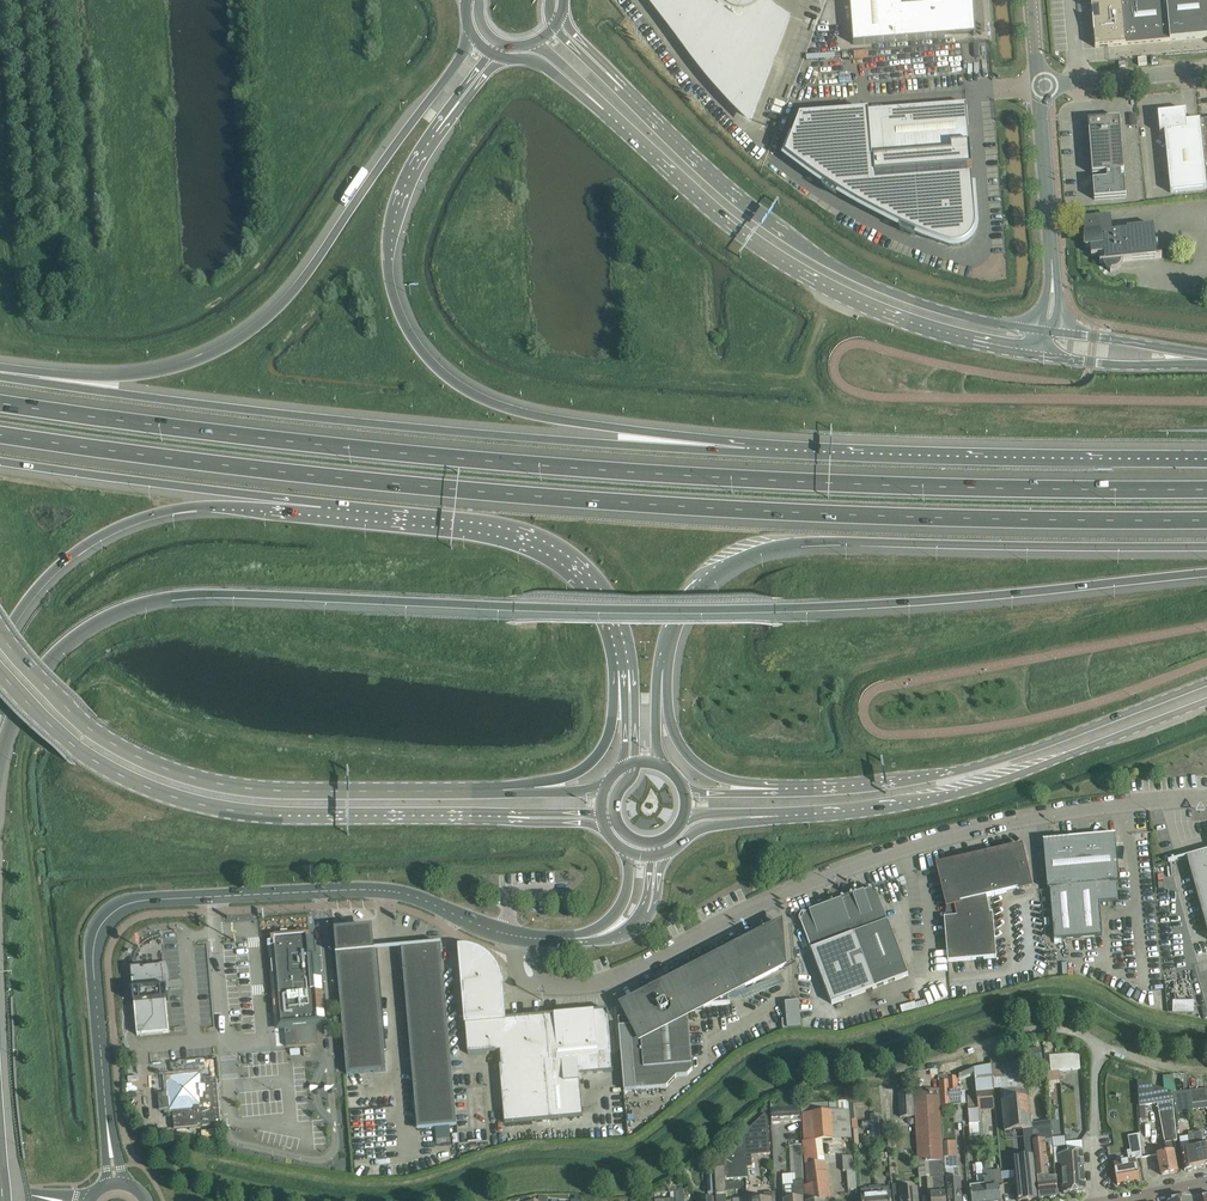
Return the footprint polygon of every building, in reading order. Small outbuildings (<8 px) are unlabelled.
[(656,5),(675,30),(693,55),(709,75),(725,94),(738,107),(749,119),(788,17),(763,0),(652,0),(656,5)] [(974,33),(971,0),(850,0),(853,44),(945,37),(945,35),(973,33),(974,35),(976,35),(976,32),(974,33)] [(1092,9),(1099,9),(1100,21),(1093,21),(1095,48),(1108,46),(1206,37),(1206,0),(1091,0),(1092,9)] [(975,232),(976,225),(972,176),(967,177),(967,165),(968,165),(968,157),(966,158),(966,155),(970,154),(966,105),(800,118),(786,156),(795,163),(805,171),(814,178),(825,184),(823,187),(827,189),(827,188),(834,192),(833,193),(837,195),(838,193),(848,199),(858,205),(869,211),(890,222),(901,227),(900,230),(904,231),(905,231),(911,233),(911,234),(915,236),(916,234),(928,239),(939,243),(950,246),(956,247),(962,245),(968,242),(972,237),(975,232)] [(1158,114),(1159,126),(1160,133),(1165,133),(1171,193),(1206,189),(1206,185),(1202,132),(1201,129),(1201,120),(1186,122),(1186,118),(1187,118),(1186,111),(1158,114)] [(1092,174),(1107,173),(1107,180),(1093,181),(1094,200),(1126,197),(1124,179),(1122,179),(1121,172),(1124,172),(1120,119),(1088,121),(1092,174)] [(1120,265),(1121,261),(1162,257),(1162,256),(1157,257),(1154,226),(1127,229),(1127,231),(1112,233),(1111,218),(1084,220),(1086,248),(1090,247),(1091,256),(1104,255),(1105,263),(1106,266),(1108,268),(1111,270),(1110,272),(1111,272),(1112,269),(1115,269),(1118,268),(1120,265)] [(1099,903),(1106,902),(1118,901),(1117,884),(1119,884),(1115,836),(1043,842),(1047,890),(1050,890),(1054,940),(1102,936),(1099,903)] [(939,867),(941,878),(948,906),(950,905),(953,917),(944,918),(948,962),(996,958),(993,914),(990,914),(986,897),(1030,886),(1021,847),(939,867)] [(1186,857),(1206,931),(1206,851),(1186,857)] [(801,923),(831,1004),(908,975),(878,894),(879,894),(878,891),(875,892),(872,890),(871,888),(868,889),(869,890),(853,896),(852,895),(851,895),(850,897),(850,898),(845,900),(844,899),(842,898),(841,899),(842,900),(805,914),(804,913),(802,914),(803,916),(801,920),(799,921),(800,923),(801,923)] [(728,996),(732,993),(784,966),(780,925),(669,982),(669,986),(665,985),(665,983),(657,984),(657,985),(655,986),(653,987),(650,988),(649,990),(648,990),(646,991),(645,993),(643,995),(642,996),(641,998),(640,1000),(640,1001),(639,1002),(639,1004),(638,1007),(638,1010),(638,1012),(638,1013),(639,1015),(639,1016),(630,1017),(630,1026),(619,1027),(624,1091),(666,1087),(677,1076),(687,1075),(693,1070),(688,1013),(695,1013),(695,1012),(728,1004),(728,996)] [(347,1074),(386,1071),(375,950),(373,951),(371,930),(337,933),(339,953),(336,953),(347,1074)] [(278,1026),(320,1022),(317,993),(319,993),(318,986),(314,987),(309,934),(271,937),(278,1026)] [(151,950),(158,943),(150,935),(143,943),(151,950)] [(389,946),(407,946),(407,936),(389,936),(389,946)] [(418,1129),(457,1125),(442,956),(441,945),(441,944),(434,944),(434,945),(402,948),(403,960),(418,1129)] [(550,1061),(546,1016),(505,1020),(504,1004),(503,991),(502,981),(501,978),(500,974),(499,971),(498,968),(496,965),(494,963),(492,960),(490,958),(487,955),(485,953),(482,952),(479,950),(475,949),(472,948),(469,947),(466,947),(462,947),(460,947),(460,946),(459,946),(468,1054),(500,1051),(502,1065),(500,1066),(505,1123),(550,1119),(545,1061),(550,1061)] [(145,958),(145,950),(134,950),(133,958),(145,958)] [(135,1004),(135,1007),(134,1007),(134,1010),(135,1010),(137,1035),(169,1032),(166,1001),(169,1001),(167,988),(164,988),(163,988),(160,984),(162,983),(163,982),(164,981),(164,979),(163,969),(163,966),(143,968),(143,966),(131,967),(131,972),(132,972),(132,980),(133,985),(132,985),(132,989),(133,989),(133,991),(134,1004),(135,1004)] [(1194,1001),(1172,1001),(1172,1012),(1194,1012),(1194,1001)] [(787,1019),(782,1020),(783,1029),(801,1028),(799,1002),(785,1003),(787,1019)] [(554,1016),(546,1016),(550,1061),(545,1061),(550,1119),(583,1116),(579,1074),(613,1071),(608,1011),(594,1012),(594,1011),(554,1015),(554,1016)] [(1041,1049),(1025,1050),(1026,1063),(1042,1062),(1041,1049)] [(1022,1130),(1031,1129),(1028,1098),(1023,1050),(990,1061),(991,1065),(993,1090),(1000,1089),(1005,1131),(1022,1130)] [(1079,1054),(1050,1056),(1051,1072),(1080,1069),(1079,1054)] [(991,1065),(974,1068),(975,1073),(976,1094),(977,1097),(978,1109),(978,1111),(993,1110),(992,1093),(994,1093),(993,1090),(991,1065)] [(974,1068),(970,1070),(959,1074),(959,1079),(975,1073),(974,1068)] [(202,1116),(202,1118),(203,1127),(221,1125),(217,1078),(204,1079),(204,1081),(201,1081),(200,1074),(173,1076),(167,1083),(168,1094),(164,1095),(164,1094),(158,1094),(160,1110),(165,1110),(165,1109),(169,1108),(169,1110),(175,1110),(175,1114),(173,1114),(175,1129),(198,1127),(198,1117),(202,1116)] [(1173,1075),(1163,1076),(1165,1090),(1172,1092),(1176,1092),(1173,1075)] [(939,1081),(940,1093),(941,1105),(950,1105),(949,1092),(957,1091),(956,1077),(949,1077),(948,1077),(948,1081),(940,1081),(939,1081)] [(1107,1096),(1119,1096),(1128,1095),(1129,1109),(1124,1109),(1125,1123),(1127,1147),(1128,1146),(1129,1156),(1124,1157),(1125,1162),(1113,1164),(1117,1185),(1140,1181),(1136,1160),(1142,1159),(1139,1107),(1137,1081),(1106,1083),(1107,1096)] [(1152,1086),(1137,1081),(1139,1107),(1157,1104),(1173,1101),(1174,1101),(1172,1092),(1165,1090),(1160,1088),(1152,1086)] [(914,1091),(918,1163),(944,1161),(938,1089),(914,1091)] [(1190,1091),(1192,1105),(1206,1103),(1206,1090),(1190,1091)] [(1192,1105),(1190,1091),(1173,1093),(1176,1114),(1193,1112),(1192,1105)] [(899,1093),(900,1105),(901,1117),(915,1116),(913,1092),(899,1093)] [(849,1101),(850,1107),(851,1120),(857,1120),(856,1107),(864,1106),(863,1100),(849,1101)] [(849,1101),(802,1104),(804,1142),(851,1138),(849,1101)] [(1157,1104),(1165,1143),(1166,1153),(1157,1155),(1161,1175),(1177,1172),(1173,1152),(1176,1152),(1174,1142),(1177,1141),(1173,1101),(1157,1104)] [(771,1109),(772,1121),(772,1123),(801,1122),(800,1107),(771,1109)] [(978,1109),(968,1110),(970,1137),(980,1136),(978,1111),(978,1109)] [(746,1178),(748,1178),(747,1167),(753,1167),(752,1155),(770,1154),(767,1112),(744,1132),(745,1134),(743,1134),(746,1178)] [(873,1139),(887,1138),(886,1120),(879,1121),(872,1121),(873,1139)] [(1204,1146),(1202,1133),(1195,1134),(1195,1135),(1197,1148),(1200,1168),(1206,1166),(1206,1145),(1204,1146)] [(726,1195),(727,1195),(726,1182),(726,1180),(746,1178),(743,1134),(714,1159),(716,1195),(716,1200),(727,1200),(726,1195)] [(1188,1136),(1190,1149),(1180,1151),(1184,1171),(1200,1168),(1197,1148),(1195,1135),(1188,1136)] [(1048,1179),(1044,1140),(1033,1141),(1035,1156),(1038,1187),(1039,1199),(1058,1197),(1056,1178),(1048,1179)] [(1085,1191),(1083,1150),(1067,1152),(1066,1146),(1057,1148),(1058,1164),(1061,1164),(1064,1194),(1085,1191)] [(854,1155),(843,1156),(844,1171),(848,1170),(849,1189),(856,1189),(854,1155)] [(1023,1157),(1014,1158),(1014,1162),(1014,1163),(1009,1163),(1011,1180),(1016,1180),(1018,1200),(1024,1200),(1038,1199),(1033,1156),(1023,1157)] [(828,1200),(830,1200),(828,1181),(827,1181),(824,1161),(805,1164),(807,1185),(804,1185),(806,1198),(811,1198),(811,1200),(828,1200)] [(944,1162),(929,1163),(930,1178),(933,1178),(934,1194),(931,1194),(931,1200),(946,1200),(945,1193),(944,1177),(945,1177),(944,1162)] [(714,1171),(706,1172),(707,1179),(707,1193),(715,1193),(714,1171)] [(986,1200),(1001,1200),(999,1185),(992,1186),(990,1171),(983,1172),(986,1200)] [(983,1172),(976,1173),(978,1187),(970,1188),(972,1200),(986,1200),(983,1172)] [(962,1198),(960,1178),(946,1179),(948,1200),(962,1200),(962,1198)] [(784,1200),(802,1200),(805,1200),(804,1193),(804,1189),(803,1181),(793,1182),(794,1200),(784,1200)] [(916,1188),(900,1190),(900,1184),(892,1185),(894,1200),(900,1200),(901,1200),(918,1200),(916,1188)] [(876,1194),(876,1200),(891,1200),(890,1186),(875,1187),(876,1194)] [(676,1191),(676,1200),(684,1200),(684,1191),(676,1191)] [(672,1199),(672,1193),(655,1194),(655,1200),(672,1200),(672,1199)] [(775,1193),(764,1194),(765,1200),(776,1200),(775,1193)]
